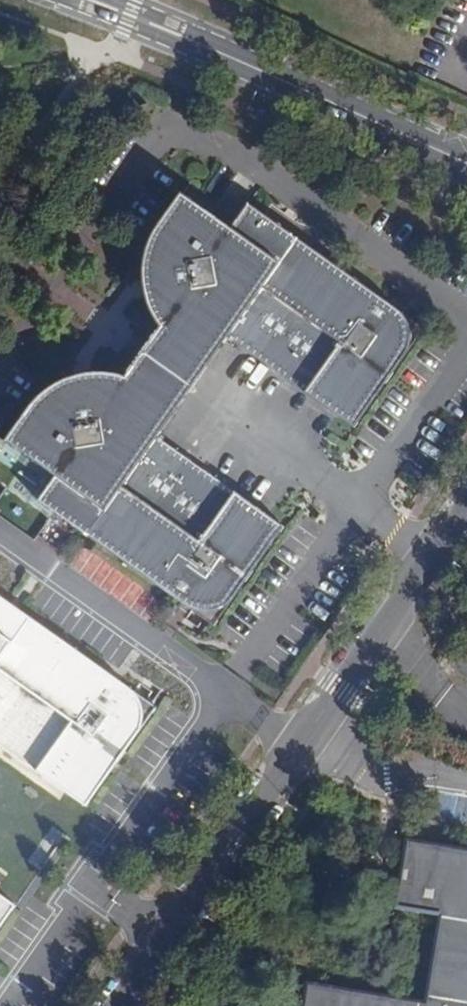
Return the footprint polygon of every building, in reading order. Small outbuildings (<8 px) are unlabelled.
[(69,387),(60,382),(53,386),(44,392),(33,403),(5,441),(55,476),(38,501),(214,626),(284,527),(158,437),(228,338),(355,428),(425,328),(249,203),(231,228),(181,193),(154,231),(147,248),(143,264),(152,269),(158,268),(161,298),(155,299),(149,306),(155,318),(163,329),(127,379),(120,376),(109,374),(101,373),(101,374),(95,381),(97,388),(71,394),(69,387)] [(152,269),(143,264),(143,265),(143,278),(144,288),(146,297),(149,306),(155,299),(161,298),(158,268),(152,269)] [(78,375),(60,382),(69,387),(71,394),(97,388),(95,381),(101,374),(101,373),(100,373),(87,374),(78,375)] [(87,806),(157,707),(0,596),(0,745),(87,806)] [(306,981),(302,1005),(466,1005),(466,848),(406,838),(394,909),(439,916),(425,1000),(306,981)] [(16,906),(0,895),(0,929),(16,906)]
